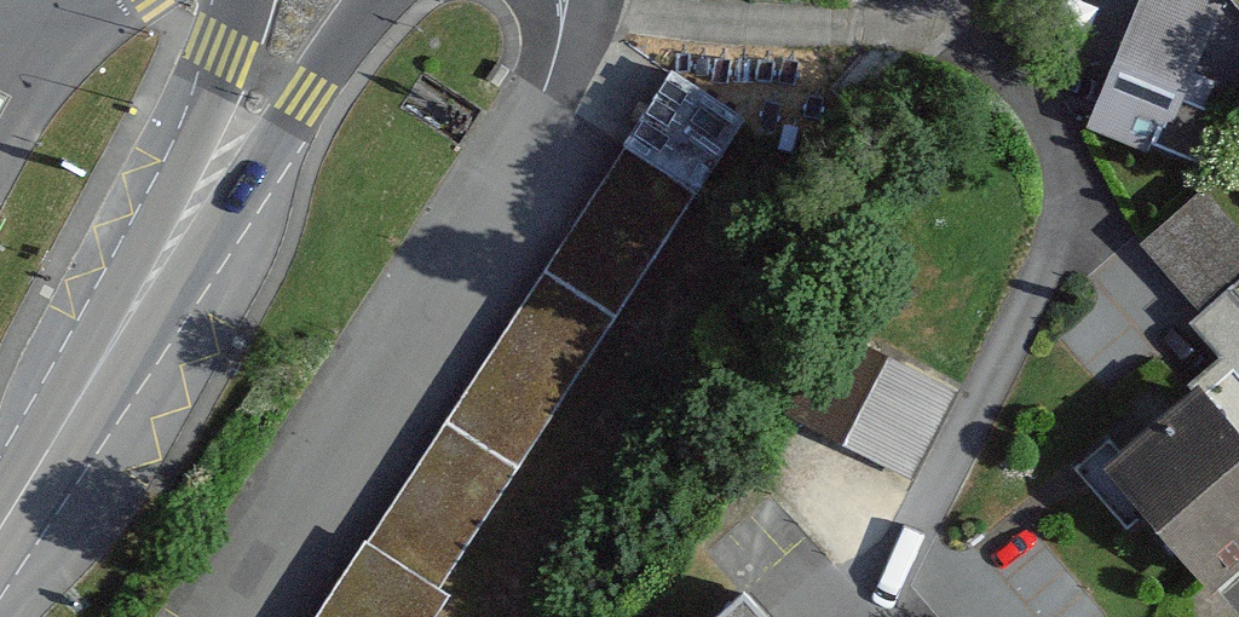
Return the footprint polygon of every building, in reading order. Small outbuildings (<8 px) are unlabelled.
[(1092,126),(1149,147),(1153,137),(1194,152),(1210,108),(1180,98),(1217,0),(1138,0),(1092,126)] [(617,153),(688,198),(739,119),(668,74),(617,153)] [(363,547),(433,593),(688,198),(617,153),(363,547)] [(1201,195),(1146,242),(1203,308),(1231,284),(1238,277),(1238,239),(1201,195)] [(1197,386),(1238,435),(1238,293),(1231,284),(1203,308),(1191,318),(1228,360),(1197,386)] [(903,473),(950,387),(828,320),(781,407),(903,473)] [(1107,464),(1213,586),(1238,564),(1238,435),(1197,386),(1107,464)] [(318,616),(430,616),(442,598),(433,593),(363,547),(318,616)] [(739,591),(710,616),(764,616),(739,591)]
